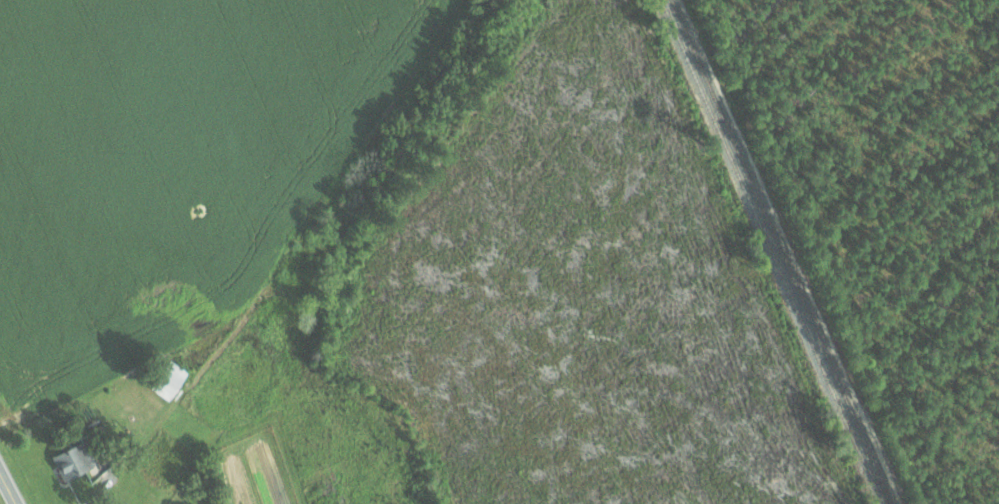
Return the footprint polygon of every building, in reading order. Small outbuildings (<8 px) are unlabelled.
[(154,392),(174,401),(188,369),(169,360),(154,392)] [(66,481),(98,465),(85,441),(53,458),(66,481)]
